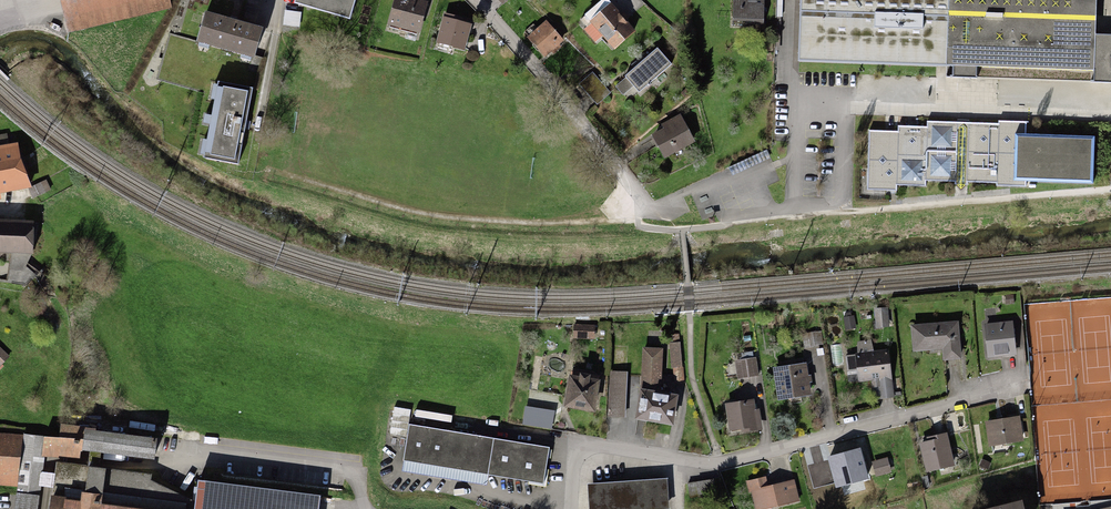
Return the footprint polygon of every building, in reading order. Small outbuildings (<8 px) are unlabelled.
[(68,32),(170,8),(168,0),(60,0),(68,32)] [(310,3),(309,6),(331,14),(332,10),(352,17),(357,0),(302,0),(310,3)] [(387,26),(415,36),(426,5),(411,0),(396,0),(387,26)] [(580,22),(587,30),(584,32),(595,44),(604,36),(616,50),(635,33),(625,22),(628,19),(625,16),(622,18),(606,0),(605,0),(580,22)] [(731,26),(747,27),(747,21),(765,22),(766,0),(732,0),(731,26)] [(1095,33),(1096,0),(800,0),(798,61),(936,66),(953,66),(952,72),(952,77),(976,78),(977,66),(1093,71),(1095,33)] [(282,11),(281,26),(299,28),(301,13),(282,11)] [(206,13),(198,40),(206,42),(205,44),(245,55),(245,53),(253,56),(261,29),(206,13)] [(446,15),(438,41),(463,49),(469,28),(458,24),(459,20),(446,15)] [(546,23),(530,39),(545,54),(551,47),(554,50),(560,43),(558,41),(561,37),(546,23)] [(1095,33),(1093,71),(1093,82),(1110,83),(1110,33),(1095,33)] [(623,79),(636,94),(643,87),(644,88),(647,86),(646,85),(669,64),(656,49),(643,61),(642,60),(633,66),(635,68),(623,79)] [(591,74),(579,84),(589,96),(601,86),(591,74)] [(211,141),(207,159),(241,165),(255,86),(221,80),(219,95),(217,102),(215,102),(208,140),(211,141)] [(666,128),(653,134),(665,157),(692,142),(679,116),(664,124),(666,128)] [(998,124),(963,123),(927,122),(927,127),(899,126),(898,132),(869,131),(867,190),(897,191),(897,186),(926,187),(926,181),(996,183),(996,187),(1026,188),(1027,182),(1093,184),(1095,137),(1026,134),(1027,122),(999,121),(998,124)] [(27,186),(14,145),(0,147),(0,191),(27,186)] [(28,189),(32,197),(49,189),(45,181),(28,189)] [(0,220),(0,252),(10,253),(6,285),(24,285),(37,276),(27,266),(32,252),(32,221),(0,220)] [(887,324),(886,309),(874,310),(875,325),(887,324)] [(845,326),(853,325),(852,317),(851,317),(850,313),(844,314),(845,318),(844,318),(845,326)] [(1012,323),(986,323),(987,356),(1013,355),(1012,323)] [(576,325),(576,337),(594,338),(595,326),(576,325)] [(945,326),(911,327),(912,348),(929,348),(929,344),(943,344),(943,360),(958,360),(957,328),(945,328),(945,326)] [(817,346),(814,332),(807,334),(809,348),(817,346)] [(679,344),(671,344),(672,367),(674,367),(674,379),(681,379),(679,344)] [(0,350),(0,367),(8,357),(0,350)] [(641,392),(636,415),(670,422),(675,398),(674,398),(674,397),(666,395),(666,397),(658,395),(661,352),(644,351),(641,392)] [(886,353),(843,355),(843,371),(856,371),(856,382),(871,381),(871,378),(878,377),(878,382),(887,381),(886,353)] [(754,357),(735,361),(739,380),(758,376),(754,357)] [(803,364),(773,370),(779,399),(786,397),(788,403),(803,401),(802,394),(809,393),(807,380),(810,380),(809,375),(806,376),(803,364)] [(580,380),(570,379),(567,405),(593,408),(596,382),(586,381),(587,377),(580,376),(580,380)] [(750,402),(727,406),(731,430),(741,428),(741,430),(755,428),(753,417),(756,417),(755,412),(752,412),(750,402)] [(1018,417),(986,421),(990,444),(1021,440),(1018,417)] [(549,447),(408,424),(402,461),(446,468),(539,483),(541,481),(544,480),(549,447)] [(24,433),(23,441),(18,485),(15,508),(39,508),(45,455),(83,458),(84,452),(155,461),(156,452),(157,440),(96,433),(96,430),(63,426),(61,437),(44,436),(24,433)] [(929,442),(921,444),(928,469),(951,462),(943,435),(929,439),(929,442)] [(18,485),(23,441),(0,440),(0,484),(18,485)] [(859,451),(831,457),(837,486),(865,480),(863,471),(867,470),(866,463),(862,464),(859,451)] [(979,466),(988,470),(991,465),(982,461),(979,466)] [(872,465),(875,478),(888,475),(885,462),(872,465)] [(201,483),(198,505),(150,483),(151,476),(59,465),(53,508),(322,508),(323,499),(201,483)] [(594,481),(595,508),(661,508),(659,478),(594,481)] [(748,481),(750,490),(752,489),(757,508),(766,508),(799,501),(796,490),(789,492),(787,481),(763,487),(761,478),(748,481)] [(715,497),(713,480),(688,483),(690,498),(698,497),(698,499),(715,497)]
